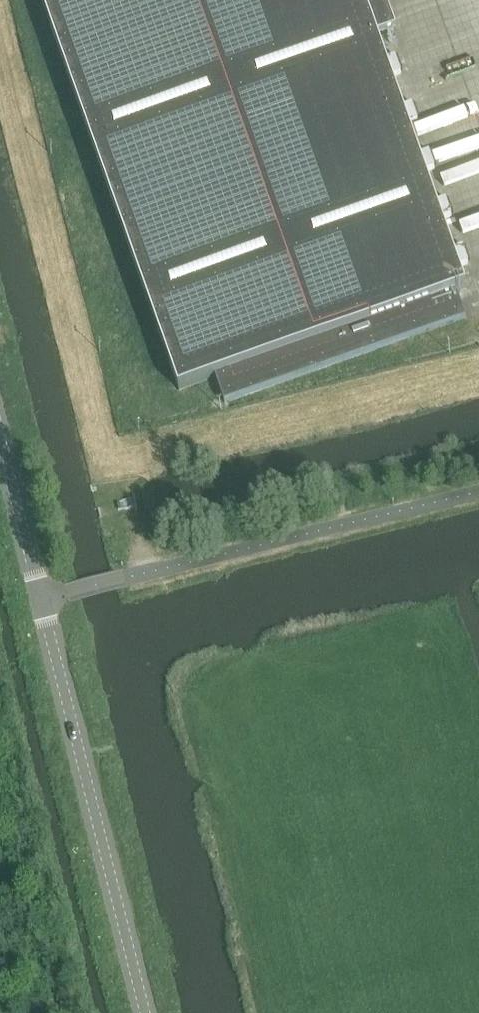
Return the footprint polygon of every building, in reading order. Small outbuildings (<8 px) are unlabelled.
[(179,391),(201,384),(215,379),(216,379),(225,405),(267,390),(466,320),(466,319),(457,293),(467,290),(459,268),(469,265),(463,249),(454,253),(442,221),(443,221),(452,218),(446,202),(437,205),(426,173),(435,170),(429,154),(420,158),(409,126),(418,123),(413,107),(403,110),(392,78),(402,75),(396,59),(387,63),(378,39),(398,32),(386,0),(41,0),(179,391)]
